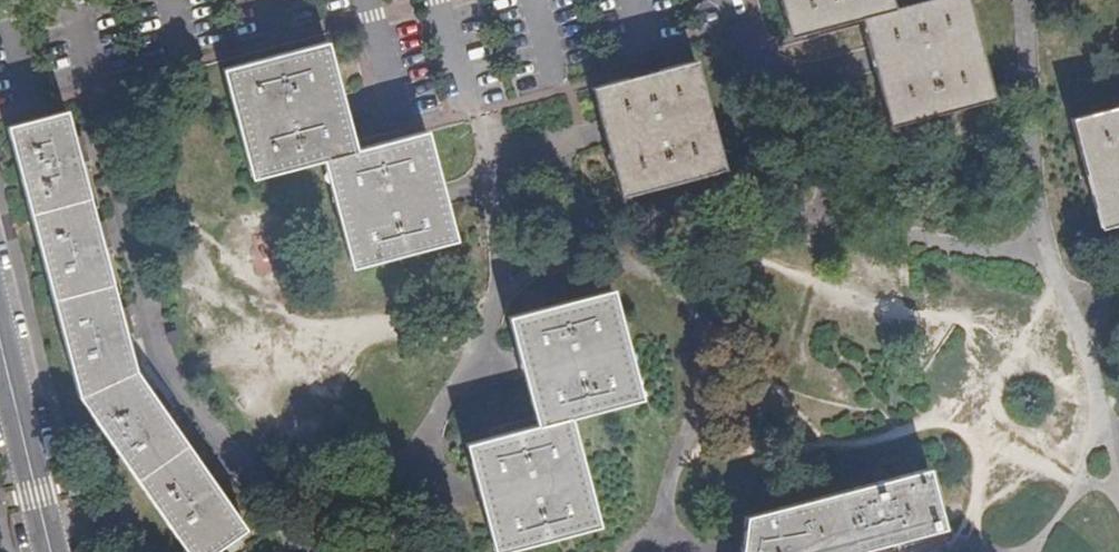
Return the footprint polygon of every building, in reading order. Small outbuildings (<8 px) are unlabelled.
[(884,0),(786,0),(796,40),(869,21),(896,125),(988,100),(962,0),(946,0),(888,15),(884,0)] [(327,49),(235,74),(263,180),(334,161),(361,264),(453,240),(427,137),(354,155),(327,49)] [(625,196),(717,171),(689,68),(598,92),(625,196)] [(1084,119),(1111,225),(1118,223),(1118,109),(1084,119)] [(246,525),(138,373),(71,116),(13,132),(81,397),(193,551),(209,551),(246,525)] [(542,428),(472,445),(498,551),(589,527),(562,422),(634,402),(608,297),(516,321),(542,428)] [(936,466),(753,514),(748,551),(845,551),(951,524),(936,466)]
